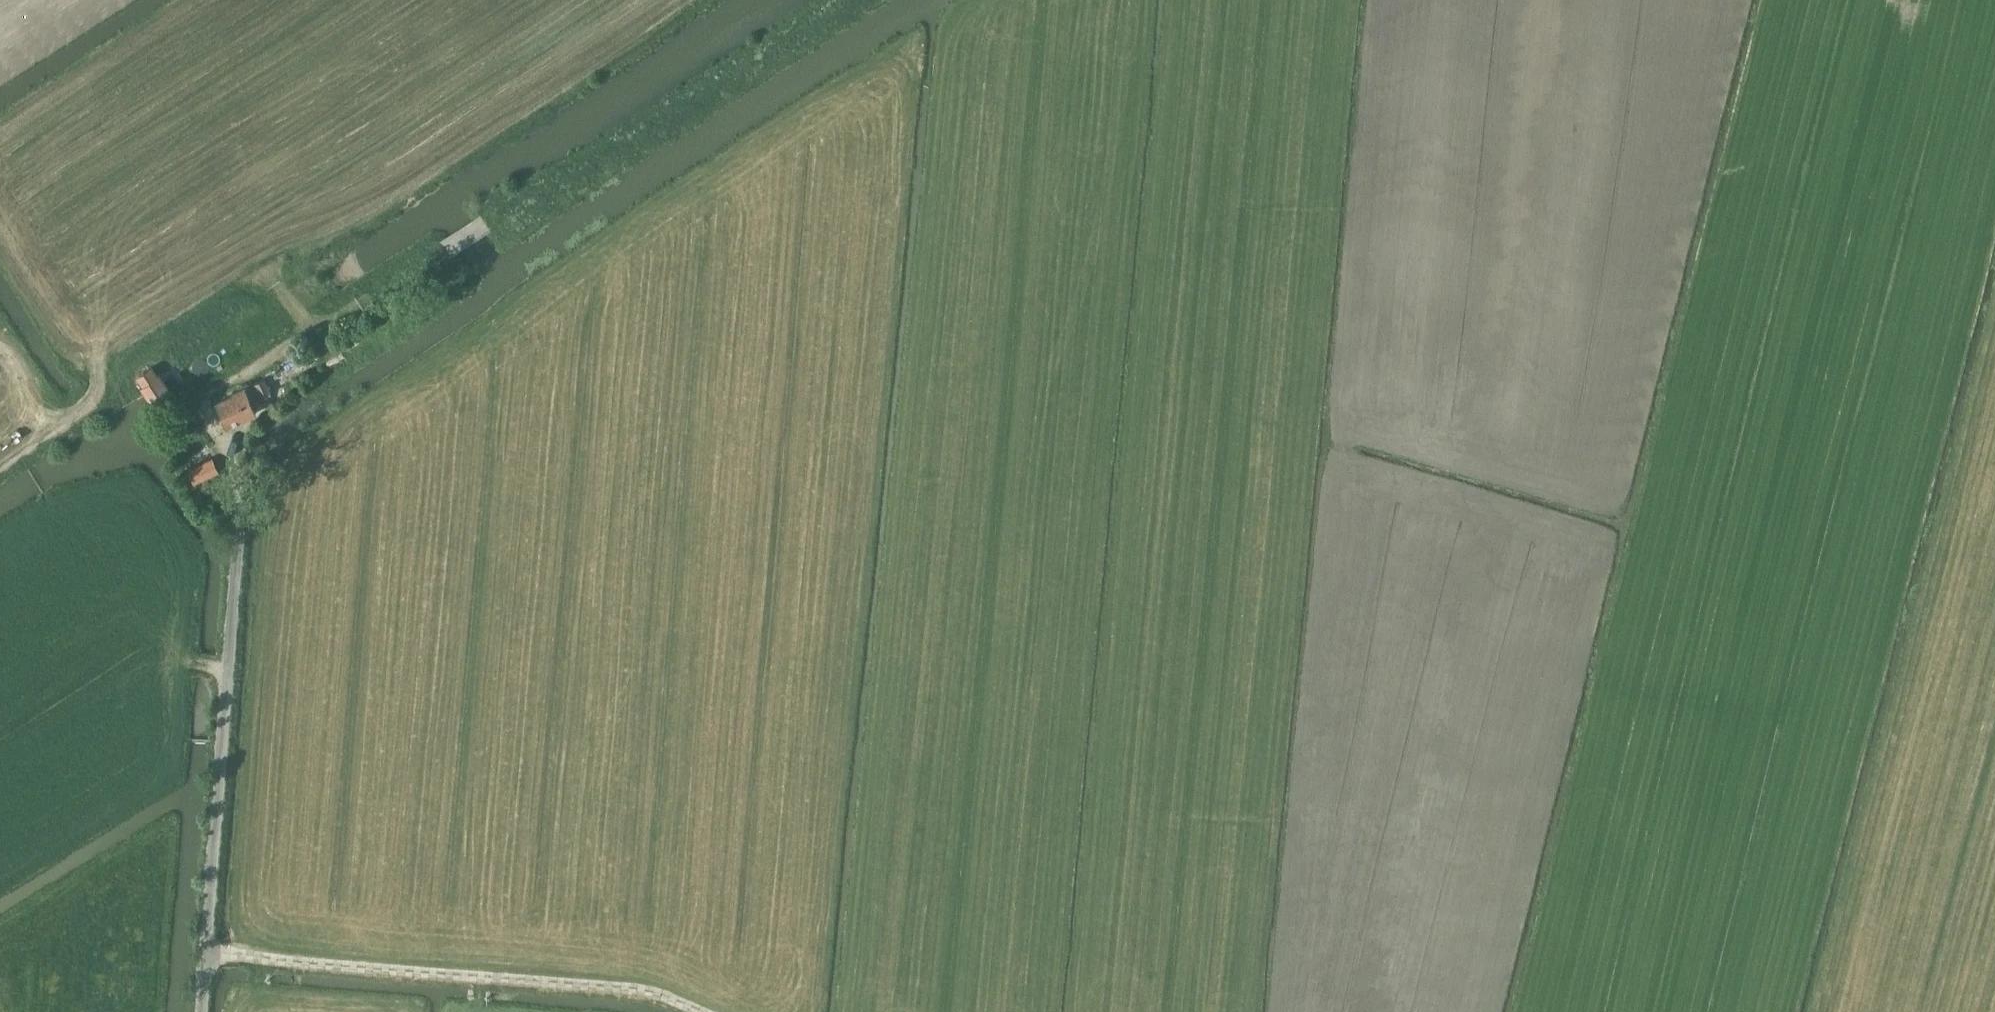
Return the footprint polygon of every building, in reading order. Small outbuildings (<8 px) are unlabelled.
[(311,348),(279,364),(280,367),(264,375),(266,377),(235,392),(236,394),(218,402),(228,424),(257,411),(252,401),(272,392),(270,387),(318,363),(311,348)] [(144,384),(148,391),(155,401),(171,390),(163,378),(160,374),(158,375),(152,366),(140,374),(146,383),(144,384)] [(189,469),(195,481),(218,471),(212,459),(189,469)]
